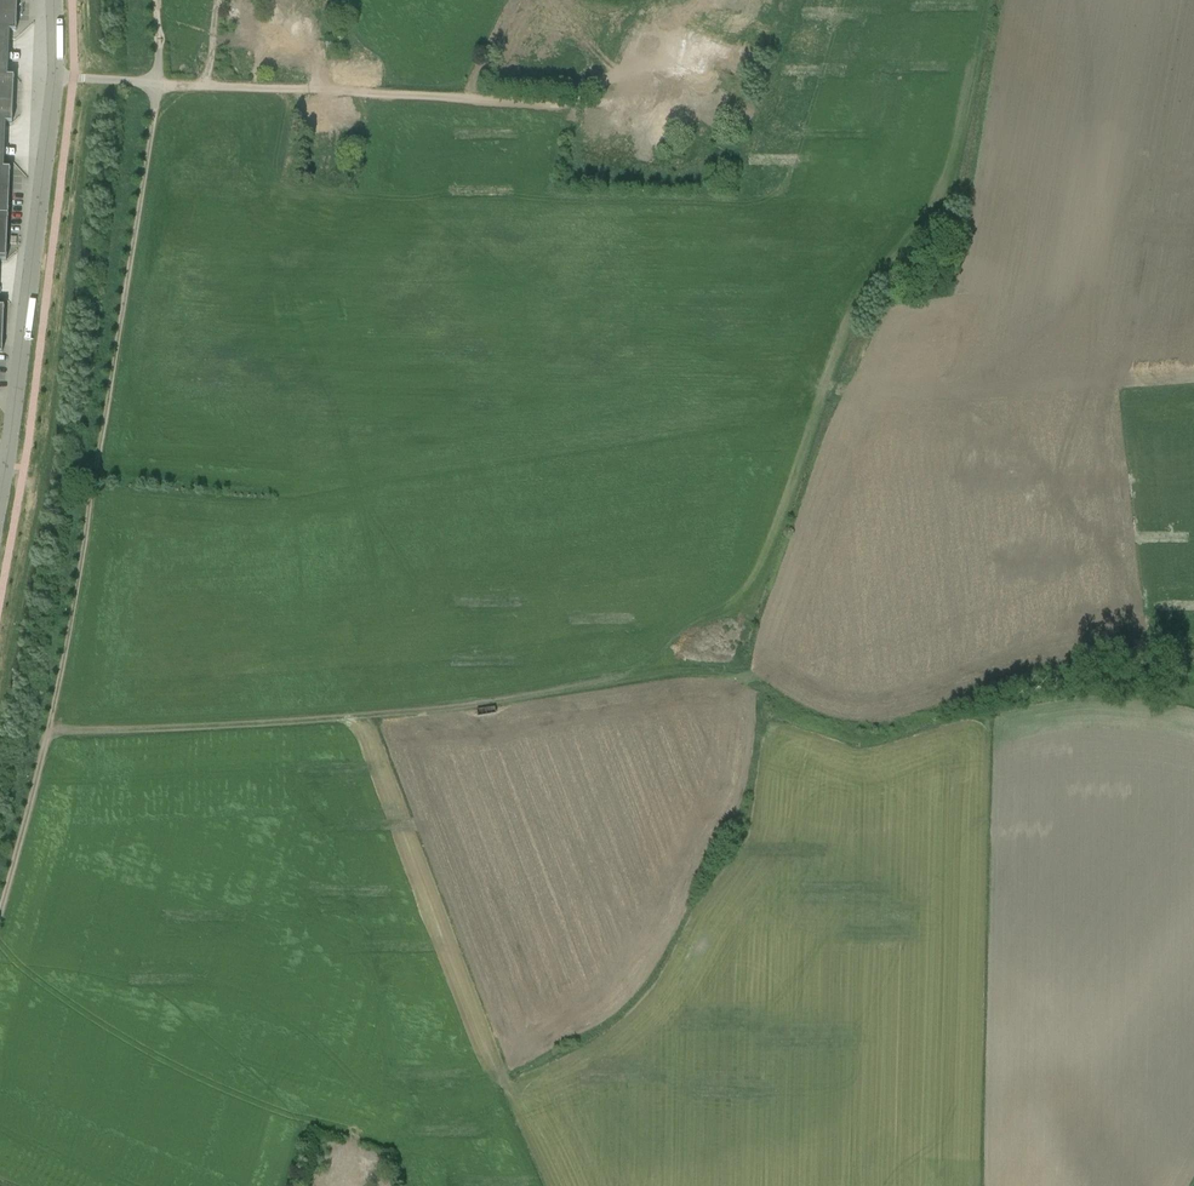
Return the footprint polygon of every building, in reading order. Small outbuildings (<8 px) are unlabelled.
[(19,0),(0,0),(0,270),(3,270),(11,168),(4,168),(6,127),(14,127),(14,75),(9,75),(9,33),(20,33),(19,0)] [(257,44),(258,18),(247,18),(246,44),(257,44)] [(314,130),(356,120),(351,99),(309,108),(314,130)]
